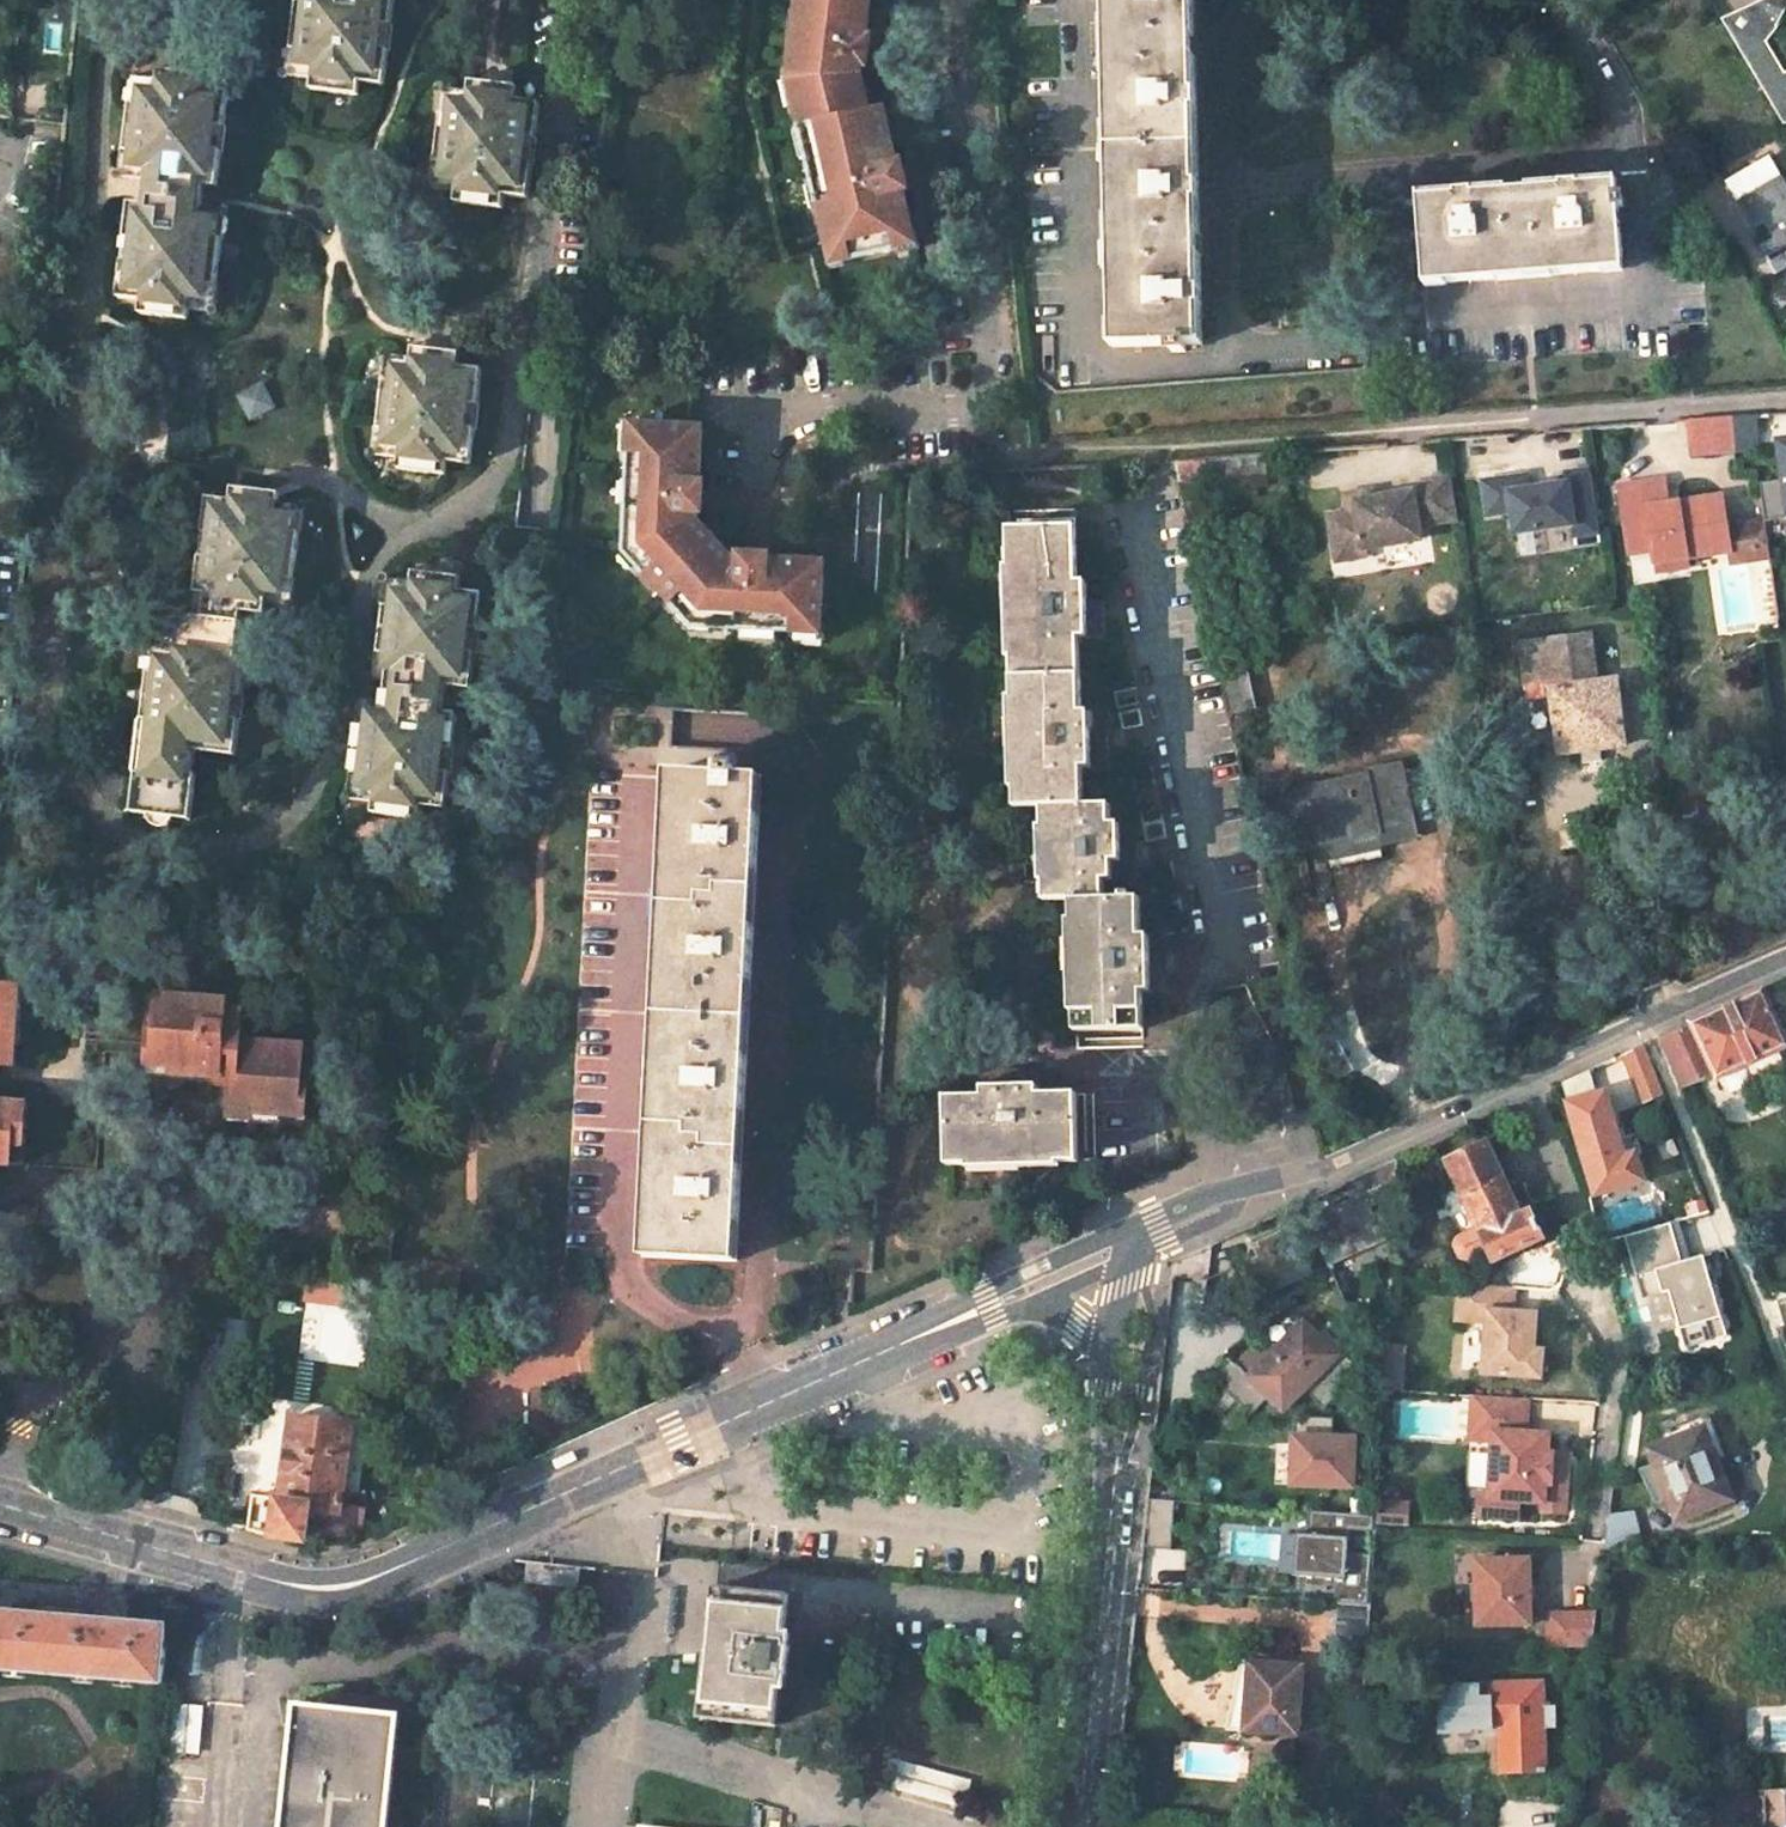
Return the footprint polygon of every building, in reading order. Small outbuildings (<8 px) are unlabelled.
[(293,65),(304,66),(302,77),(314,79),(313,91),(361,98),(363,85),(385,88),(397,1),(397,0),(301,0),(293,65)] [(807,14),(813,22),(811,35),(805,34),(801,64),(805,65),(843,70),(862,72),(864,57),(866,38),(870,0),(808,0),(807,14)] [(1112,346),(1172,345),(1172,352),(1186,351),(1186,345),(1203,344),(1196,0),(1105,0),(1112,346)] [(1721,18),(1784,124),(1785,124),(1785,69),(1770,44),(1785,23),(1785,0),(1762,0),(1721,18)] [(291,76),(302,77),(304,66),(293,65),(291,76)] [(910,229),(882,101),(869,103),(862,72),(843,70),(805,65),(804,73),(810,97),(804,98),(808,117),(819,115),(823,130),(815,145),(821,174),(830,179),(833,195),(827,197),(835,232),(842,230),(847,253),(893,242),(891,233),(910,229)] [(136,313),(186,319),(187,306),(199,308),(200,297),(213,299),(222,226),(209,224),(211,213),(199,211),(203,185),(214,186),(214,185),(226,92),(203,89),(204,77),(205,75),(187,73),(158,70),(156,82),(143,81),(142,91),(131,90),(122,163),(132,164),(131,175),(131,176),(144,178),(141,204),(127,202),(127,203),(126,215),(121,249),(121,250),(115,297),(129,299),(138,300),(136,313)] [(143,81),(132,80),(131,90),(142,91),(143,81)] [(501,211),(502,211),(503,197),(527,200),(534,146),(539,105),(534,104),(514,102),(516,88),(515,88),(494,85),(469,83),(467,97),(452,95),(451,106),(442,105),(439,126),(433,177),(442,178),(441,188),(441,190),(456,191),(454,205),(500,211),(501,211)] [(452,95),(443,94),(442,105),(451,106),(452,95)] [(1728,182),(1737,201),(1753,228),(1765,223),(1775,238),(1762,246),(1778,272),(1785,268),(1785,180),(1783,174),(1782,175),(1771,157),(1765,161),(1751,168),(1728,182)] [(433,177),(432,188),(441,190),(441,188),(442,178),(433,177)] [(1418,194),(1425,284),(1623,269),(1619,207),(1624,207),(1623,197),(1618,197),(1617,179),(1418,194)] [(910,229),(891,233),(893,242),(912,238),(910,229)] [(847,253),(842,230),(835,232),(840,254),(847,253)] [(199,308),(211,309),(213,299),(200,297),(199,308)] [(386,369),(378,443),(389,445),(388,455),(470,466),(480,371),(455,367),(457,356),(431,353),(410,350),(408,362),(399,360),(397,370),(386,369)] [(387,359),(386,369),(397,370),(399,360),(387,359)] [(273,407),(262,385),(241,395),(252,418),(273,407)] [(1730,417),(1690,421),(1693,453),(1734,449),(1730,418),(1730,417)] [(670,580),(682,593),(677,598),(690,612),(699,624),(712,623),(797,630),(816,633),(826,634),(830,559),(777,550),(744,547),(731,555),(716,537),(699,518),(706,513),(709,486),(705,422),(631,418),(631,445),(632,449),(631,478),(631,491),(631,499),(630,502),(628,538),(632,549),(643,560),(656,574),(661,570),(670,580)] [(1778,441),(1783,479),(1759,481),(1764,520),(1785,517),(1785,440),(1778,441)] [(388,455),(389,445),(378,443),(377,454),(386,455),(388,455)] [(1180,488),(1267,482),(1266,454),(1175,461),(1180,488)] [(1591,469),(1566,472),(1566,483),(1528,487),(1518,488),(1516,474),(1482,477),(1486,513),(1511,510),(1513,531),(1572,525),(1574,537),(1600,534),(1591,469)] [(1518,488),(1528,487),(1526,473),(1516,474),(1518,488)] [(1458,519),(1451,475),(1412,482),(1414,490),(1377,497),(1354,500),(1356,510),(1348,511),(1329,514),(1337,562),(1359,558),(1358,550),(1422,539),(1419,526),(1458,519)] [(1656,561),(1685,556),(1731,549),(1727,526),(1721,496),(1669,504),(1665,481),(1618,488),(1629,554),(1654,551),(1656,561)] [(1375,488),(1345,493),(1347,504),(1348,511),(1356,510),(1354,500),(1377,497),(1375,488)] [(291,596),(300,522),(289,521),(290,509),(278,508),(278,507),(279,495),(256,492),(230,489),(229,501),(206,499),(193,594),(204,596),(201,620),(190,618),(177,616),(173,653),(161,652),(160,664),(148,663),(140,724),(139,732),(151,733),(148,762),(135,760),(128,813),(187,819),(192,778),(190,778),(180,776),(183,751),(193,752),(232,757),(232,756),(242,679),(244,662),(233,661),(239,615),(262,618),(264,603),(278,605),(279,595),(291,596)] [(300,522),(302,510),(290,509),(289,521),(300,522)] [(1763,520),(1727,526),(1731,549),(1733,561),(1769,555),(1763,520)] [(1007,528),(1012,678),(1081,675),(1080,638),(1105,637),(1104,600),(1087,600),(1087,581),(1078,582),(1076,527),(1074,526),(1011,528),(1007,528)] [(1657,571),(1687,567),(1685,556),(1656,561),(1657,571)] [(469,691),(480,595),(456,591),(458,579),(411,574),(410,585),(397,583),(396,595),(384,594),(376,666),(387,668),(386,679),(382,707),(370,705),(368,715),(360,714),(358,727),(350,786),(358,788),(357,798),(372,800),(370,813),(417,819),(419,807),(443,810),(455,716),(442,714),(445,687),(469,691)] [(396,595),(397,583),(386,582),(384,594),(396,595)] [(201,620),(204,596),(193,594),(190,618),(201,620)] [(291,596),(279,595),(278,605),(289,606),(291,596)] [(1519,641),(1525,687),(1527,687),(1550,685),(1551,687),(1597,682),(1590,632),(1519,641)] [(148,663),(160,664),(161,652),(149,651),(148,663)] [(1218,668),(1228,715),(1255,709),(1244,662),(1218,668)] [(386,679),(387,668),(376,666),(375,678),(386,679)] [(1012,678),(1015,808),(1043,807),(1084,806),(1084,769),(1109,768),(1107,730),(1091,731),(1090,712),(1082,712),(1081,675),(1012,678)] [(1551,695),(1558,754),(1581,750),(1582,762),(1602,760),(1600,749),(1625,745),(1617,679),(1597,682),(1551,687),(1551,695)] [(1527,687),(1529,698),(1551,695),(1551,687),(1550,685),(1527,687)] [(368,715),(370,705),(361,704),(360,714),(368,715)] [(148,762),(151,733),(139,732),(135,760),(148,762)] [(190,778),(193,752),(183,751),(180,776),(190,778)] [(1290,795),(1302,846),(1325,841),(1378,829),(1381,843),(1383,843),(1416,836),(1403,778),(1400,763),(1346,775),(1347,783),(1290,795)] [(663,880),(644,1255),(740,1261),(761,776),(669,771),(663,880)] [(357,798),(358,788),(350,786),(348,797),(357,798)] [(1044,882),(1045,901),(1071,900),(1115,899),(1114,880),(1139,879),(1138,842),(1120,842),(1120,823),(1112,824),(1111,805),(1084,806),(1043,807),(1044,863),(1044,882)] [(1071,900),(1075,1031),(1078,1031),(1142,1030),(1144,1029),(1143,992),(1169,991),(1168,954),(1151,954),(1150,936),(1142,936),(1141,899),(1132,898),(1132,894),(1123,894),(1123,898),(1115,899),(1071,900)] [(1,1066),(10,1067),(11,1049),(16,989),(0,988),(0,1066),(1,1066)] [(16,989),(11,1049),(17,1049),(23,989),(16,989)] [(1692,1023),(1716,1074),(1717,1076),(1785,1044),(1761,992),(1692,1023)] [(163,1018),(157,1017),(156,1039),(161,1039),(167,1039),(170,998),(165,998),(163,1018)] [(313,1047),(253,1042),(254,1012),(237,1011),(237,1003),(170,998),(167,1039),(161,1039),(160,1067),(185,1069),(185,1074),(205,1075),(222,1076),(245,1078),(244,1088),(242,1122),(262,1124),(263,1111),(316,1115),(318,1086),(312,1086),(313,1047)] [(1692,1023),(1660,1037),(1684,1088),(1716,1074),(1692,1023)] [(1645,1045),(1624,1054),(1644,1104),(1665,1096),(1645,1045)] [(324,1086),(325,1067),(319,1066),(321,1048),(313,1047),(312,1086),(318,1086),(324,1086)] [(160,1080),(205,1083),(205,1075),(185,1074),(185,1069),(160,1067),(160,1080)] [(946,1096),(948,1166),(1079,1161),(1079,1159),(1077,1095),(1077,1093),(1039,1094),(1039,1068),(1002,1069),(1002,1087),(983,1087),(984,1096),(946,1096)] [(1588,1071),(1562,1082),(1568,1103),(1595,1095),(1588,1071)] [(222,1086),(244,1088),(245,1078),(222,1076),(222,1086)] [(1595,1095),(1568,1103),(1596,1195),(1633,1184),(1645,1180),(1637,1153),(1642,1152),(1637,1133),(1619,1138),(1605,1092),(1595,1095)] [(7,1165),(9,1146),(22,1147),(25,1106),(0,1104),(0,1164),(7,1165)] [(316,1115),(263,1111),(262,1124),(293,1127),(294,1121),(315,1123),(316,1115)] [(1487,1142),(1446,1160),(1448,1164),(1456,1181),(1477,1225),(1454,1236),(1452,1245),(1458,1259),(1467,1262),(1489,1252),(1493,1261),(1543,1238),(1530,1211),(1521,1215),(1487,1142)] [(9,1146),(7,1165),(20,1166),(22,1147),(9,1146)] [(1225,1272),(1241,1306),(1303,1278),(1292,1253),(1307,1247),(1318,1271),(1415,1227),(1386,1163),(1343,1183),(1350,1200),(1314,1217),(1319,1228),(1312,1231),(1287,1242),(1282,1231),(1241,1250),(1247,1262),(1225,1272)] [(1319,1228),(1314,1217),(1307,1220),(1312,1231),(1319,1228)] [(1671,1222),(1626,1235),(1644,1297),(1670,1289),(1687,1347),(1727,1335),(1704,1255),(1682,1261),(1671,1222)] [(833,1251),(832,1281),(853,1283),(855,1271),(872,1271),(875,1230),(852,1228),(850,1252),(833,1251)] [(1516,1288),(1460,1283),(1457,1320),(1486,1323),(1482,1373),(1541,1378),(1544,1349),(1535,1348),(1538,1313),(1514,1311),(1516,1288)] [(366,1316),(348,1313),(344,1350),(361,1352),(366,1316)] [(1224,1379),(1254,1409),(1271,1391),(1287,1406),(1304,1388),(1324,1407),(1361,1369),(1323,1332),(1319,1337),(1304,1322),(1272,1354),(1261,1342),(1241,1362),(1235,1355),(1217,1373),(1224,1379)] [(1404,1344),(1386,1343),(1384,1382),(1384,1389),(1401,1390),(1404,1344)] [(1493,1441),(1490,1499),(1547,1503),(1548,1483),(1555,1478),(1556,1459),(1550,1452),(1551,1434),(1528,1432),(1530,1399),(1475,1395),(1472,1440),(1493,1441)] [(1298,1415),(1296,1433),(1333,1436),(1335,1418),(1298,1415)] [(353,1424),(293,1416),(282,1499),(255,1495),(251,1531),(297,1543),(299,1537),(304,1538),(307,1518),(340,1522),(342,1506),(345,1506),(345,1503),(343,1503),(353,1424)] [(1662,1443),(1649,1449),(1655,1464),(1644,1468),(1652,1487),(1662,1483),(1677,1522),(1733,1500),(1714,1450),(1719,1448),(1708,1419),(1660,1438),(1662,1443)] [(1293,1481),(1352,1486),(1356,1437),(1333,1436),(1296,1433),(1293,1481)] [(1375,1514),(1312,1510),(1306,1589),(1328,1590),(1328,1585),(1338,1585),(1337,1601),(1369,1603),(1372,1565),(1346,1563),(1348,1528),(1374,1530),(1375,1514)] [(1634,1511),(1609,1515),(1606,1548),(1644,1550),(1634,1511)] [(1477,1558),(1478,1625),(1533,1623),(1530,1558),(1477,1558)] [(526,1582),(578,1587),(580,1567),(529,1561),(526,1582)] [(789,1595),(716,1587),(702,1717),(776,1725),(781,1672),(787,1674),(790,1648),(784,1647),(789,1595)] [(52,1674),(57,1616),(12,1611),(13,1605),(0,1604),(0,1669),(52,1674)] [(52,1674),(162,1683),(167,1625),(121,1621),(122,1614),(103,1612),(103,1619),(98,1619),(57,1616),(52,1674)] [(1558,1647),(1593,1647),(1596,1623),(1597,1613),(1559,1613),(1558,1623),(1550,1623),(1550,1648),(1558,1647)] [(1550,1613),(1550,1623),(1558,1623),(1559,1613),(1550,1613)] [(1249,1662),(1240,1661),(1226,1729),(1242,1730),(1244,1706),(1246,1706),(1249,1662)] [(1303,1665),(1249,1662),(1246,1706),(1244,1706),(1242,1730),(1298,1734),(1303,1665)] [(1544,1684),(1442,1685),(1443,1729),(1500,1728),(1501,1772),(1546,1771),(1544,1684)] [(402,1696),(342,1693),(340,1707),(401,1714),(402,1696)] [(276,1826),(388,1826),(401,1714),(340,1707),(289,1702),(276,1826)] [(197,1765),(201,1720),(175,1718),(171,1763),(197,1765)] [(896,1759),(888,1787),(962,1808),(970,1780),(896,1759)] [(1763,1793),(1764,1826),(1784,1826),(1785,1826),(1785,1792),(1763,1793)]
